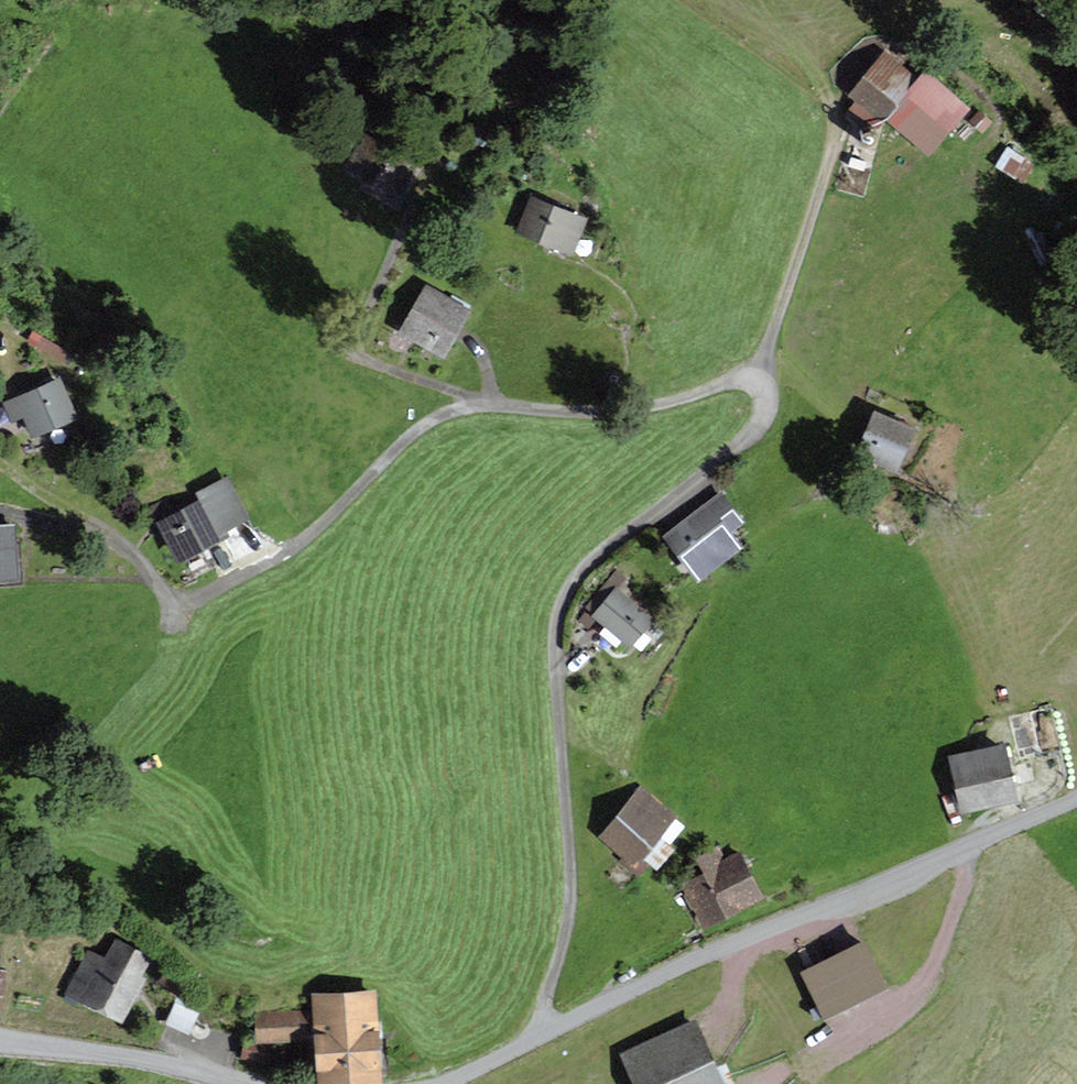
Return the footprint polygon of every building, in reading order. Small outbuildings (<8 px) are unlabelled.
[(882,47),(848,91),(880,116),(914,72),(882,47)] [(930,77),(893,121),(929,151),(966,107),(930,77)] [(1002,164),(1030,179),(1041,159),(1013,144),(1002,164)] [(585,219),(534,199),(521,232),(572,252),(585,219)] [(465,315),(422,292),(398,335),(442,358),(465,315)] [(0,399),(0,407),(4,417),(16,412),(27,437),(76,416),(58,374),(0,399)] [(911,436),(872,421),(859,456),(898,471),(911,436)] [(168,496),(148,507),(178,564),(200,553),(198,551),(231,533),(229,528),(251,517),(228,474),(198,490),(200,493),(174,507),(168,496)] [(736,525),(716,496),(662,533),(696,582),(740,551),(727,531),(736,525)] [(0,526),(0,576),(16,575),(13,525),(0,526)] [(613,590),(590,617),(627,649),(651,622),(613,590)] [(1006,747),(948,758),(958,813),(1016,802),(1006,747)] [(646,796),(600,842),(630,872),(676,827),(646,796)] [(697,866),(672,878),(697,930),(760,900),(740,859),(702,877),(697,866)] [(109,953),(86,941),(61,989),(123,1021),(157,956),(119,935),(109,953)] [(865,946),(799,976),(820,1022),(886,991),(865,946)] [(308,997),(309,1015),(252,1018),(254,1046),(309,1042),(312,1083),(363,1083),(377,1083),(371,993),(308,997)] [(181,999),(172,1023),(195,1032),(204,1008),(181,999)] [(619,1057),(631,1083),(719,1083),(693,1025),(619,1057)]
